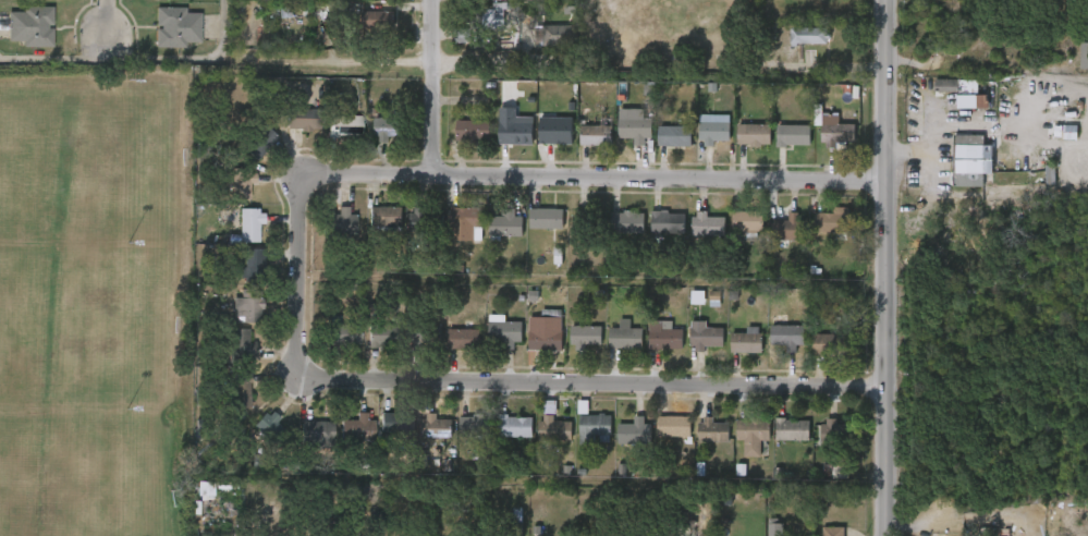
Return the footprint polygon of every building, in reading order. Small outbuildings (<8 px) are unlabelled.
[(52,5),(51,45),(8,45),(8,10),(21,10),(21,5),(52,5)] [(199,7),(199,45),(156,45),(156,7),(199,7)] [(502,33),(484,33),(484,42),(472,42),(472,8),(502,8),(502,33)] [(391,11),(391,29),(370,29),(370,11),(391,11)] [(541,45),(541,25),(576,25),(576,45),(541,45)] [(790,42),(790,27),(828,27),(828,42),(790,42)] [(978,80),(935,80),(935,93),(958,93),(958,109),(988,109),(988,96),(978,96),(978,80)] [(499,145),(533,145),(534,118),(517,117),(517,108),(500,108),(499,145)] [(286,130),(286,109),(319,109),(319,130),(286,130)] [(620,137),(620,109),(635,109),(635,118),(653,118),(653,142),(634,142),(634,137),(620,137)] [(555,113),(555,120),(574,120),(574,139),(534,139),(534,113),(555,113)] [(821,146),(821,115),(839,115),(839,124),(853,124),(853,146),(821,146)] [(364,137),(328,137),(328,117),(364,117),(364,137)] [(375,142),(375,118),(405,118),(405,142),(375,142)] [(456,142),(456,121),(490,121),(490,142),(456,142)] [(730,143),(699,143),(699,121),(730,121),(730,143)] [(738,145),(738,124),(771,124),(771,145),(738,145)] [(582,145),(582,125),(610,125),(610,145),(582,145)] [(810,125),(810,146),(777,146),(777,125),(810,125)] [(256,160),(244,149),(264,126),(277,137),(256,160)] [(692,146),(659,146),(659,126),(692,126),(692,146)] [(981,134),(981,185),(951,185),(951,134),(981,134)] [(248,169),(248,203),(231,203),(231,169),(248,169)] [(401,207),(401,229),(369,229),(369,207),(401,207)] [(482,207),(482,228),(451,228),(451,207),(482,207)] [(848,207),(848,232),(816,232),(816,211),(831,211),(831,207),(848,207)] [(241,209),(259,209),(259,242),(241,242),(241,209)] [(350,209),(350,234),(323,234),(323,209),(350,209)] [(439,230),(409,230),(409,209),(439,209),(439,230)] [(564,229),(530,229),(530,209),(564,209),(564,229)] [(574,232),(574,210),(598,210),(598,232),(574,232)] [(645,232),(611,232),(611,211),(645,211),(645,232)] [(651,233),(651,211),(682,211),(682,233),(651,233)] [(708,216),(725,216),(725,236),(694,236),(694,211),(708,211),(708,216)] [(761,232),(733,232),(733,211),(761,211),(761,232)] [(787,220),(787,211),(799,211),(799,220),(807,220),(807,240),(773,240),(773,220),(787,220)] [(523,236),(490,236),(490,214),(523,214),(523,236)] [(243,280),(244,248),(260,248),(259,281),(243,280)] [(233,297),(240,297),(241,290),(260,290),(260,322),(232,321),(233,297)] [(704,305),(704,292),(691,292),(691,304),(704,305)] [(562,351),(529,351),(529,317),(562,317),(562,351)] [(490,321),(523,321),(523,348),(490,348),(490,321)] [(629,329),(643,329),(643,350),(610,350),(610,328),(621,328),(621,321),(629,321),(629,329)] [(367,345),(367,326),(400,326),(400,345),(367,345)] [(572,326),(601,326),(601,350),(572,350),(572,326)] [(771,348),(771,326),(804,326),(804,348),(771,348)] [(357,327),(357,345),(325,345),(325,327),(357,327)] [(649,350),(649,327),(683,327),(683,350),(649,350)] [(433,349),(412,349),(412,328),(433,328),(433,349)] [(723,328),(723,351),(690,351),(690,328),(723,328)] [(761,353),(730,353),(730,333),(747,333),(747,328),(761,328),(761,353)] [(481,330),(481,349),(448,349),(448,330),(481,330)] [(844,334),(844,355),(812,355),(812,334),(844,334)] [(235,337),(249,337),(249,357),(235,357),(235,337)] [(229,409),(229,375),(247,375),(247,409),(229,409)] [(280,421),(265,438),(252,428),(266,410),(280,421)] [(370,413),(370,440),(341,440),(341,421),(355,421),(355,413),(370,413)] [(380,459),(380,413),(400,413),(400,459),(380,459)] [(436,419),(453,419),(453,440),(426,440),(426,413),(436,413),(436,419)] [(488,415),(488,439),(460,439),(460,415),(488,415)] [(540,440),(540,415),(554,415),(554,422),(572,422),(572,440),(540,440)] [(597,443),(579,443),(579,415),(611,415),(611,436),(597,436),(597,443)] [(533,438),(499,438),(499,416),(533,416),(533,438)] [(619,425),(634,425),(634,417),(647,417),(647,444),(619,444),(619,425)] [(658,437),(658,417),(690,417),(690,437),(658,437)] [(729,442),(699,442),(699,417),(713,417),(713,424),(729,424),(729,442)] [(737,440),(737,419),(771,419),(771,441),(760,441),(760,458),(744,458),(744,440),(737,440)] [(809,441),(777,441),(777,419),(809,419),(809,441)] [(824,451),(824,419),(855,419),(855,451),(824,451)] [(331,447),(301,447),(301,422),(331,422),(331,447)] [(782,519),(768,519),(768,535),(782,535),(782,519)] [(690,526),(676,526),(676,535),(690,535),(690,526)] [(843,527),(843,535),(821,535),(821,527),(843,527)]
